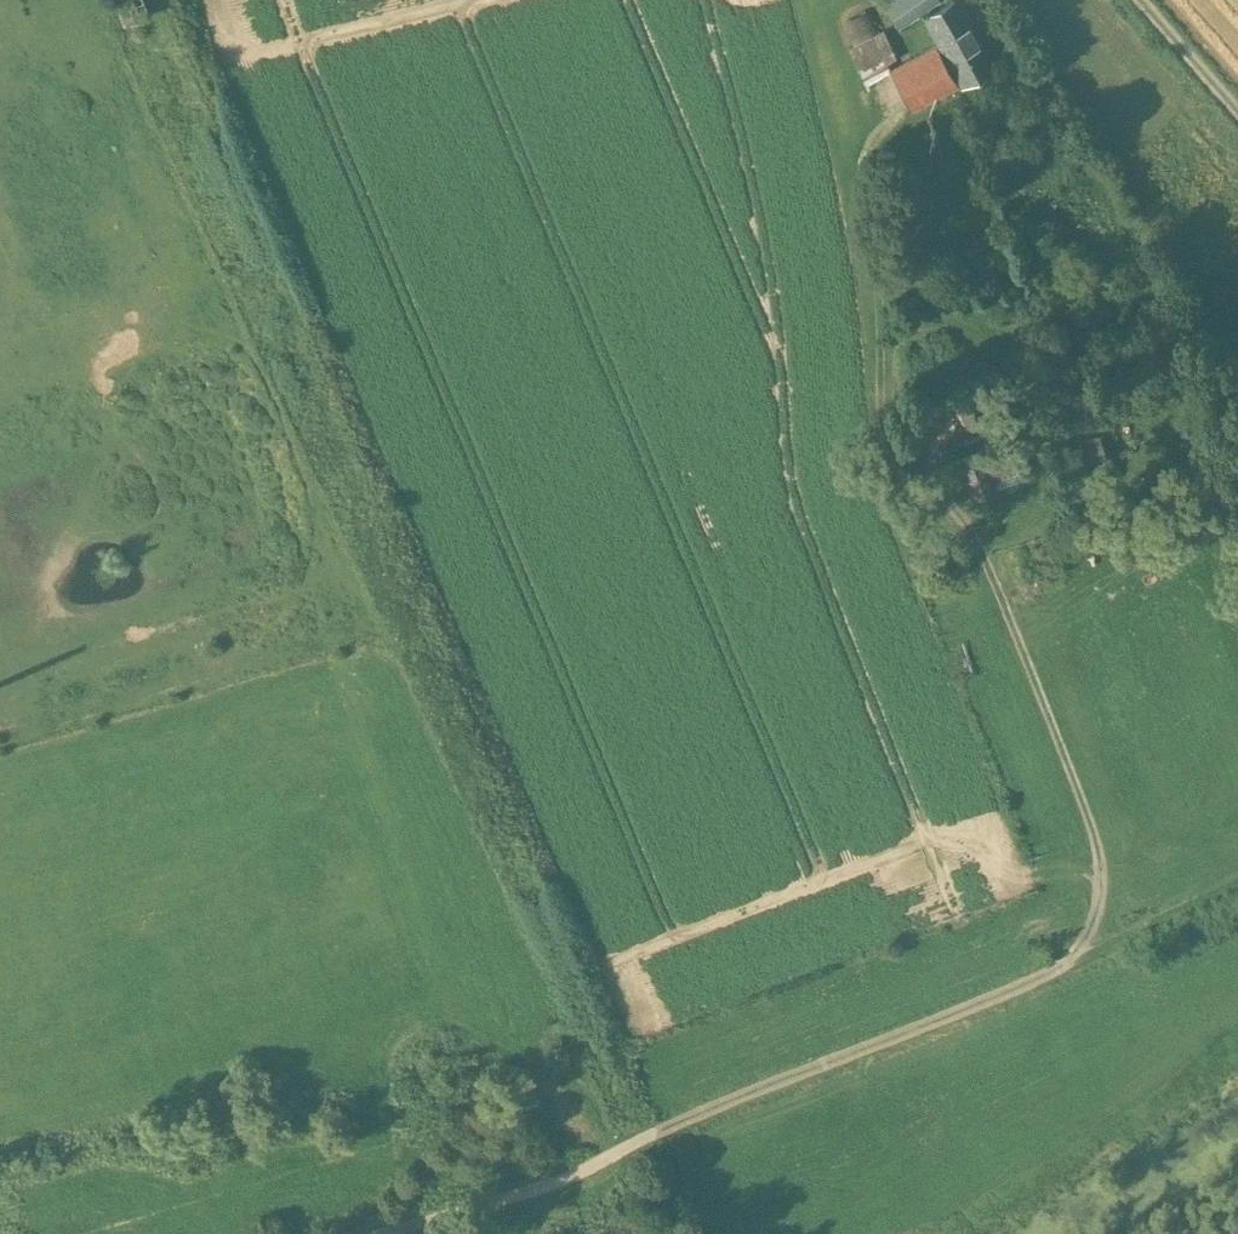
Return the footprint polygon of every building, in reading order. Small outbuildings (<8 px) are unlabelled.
[(123,25),(150,15),(143,0),(113,0),(123,25)] [(901,28),(940,0),(880,0),(901,28)] [(955,0),(951,0),(923,15),(961,86),(995,67),(976,32),(973,34),(955,0)] [(864,71),(896,56),(884,31),(852,47),(864,71)] [(911,109),(958,84),(936,44),(890,69),(911,109)] [(969,432),(990,424),(980,397),(959,405),(969,432)] [(995,443),(990,431),(954,445),(959,456),(973,494),(996,485),(1017,475),(1016,473),(1005,439),(995,443)] [(1074,443),(1085,486),(1112,480),(1102,436),(1074,443)]
